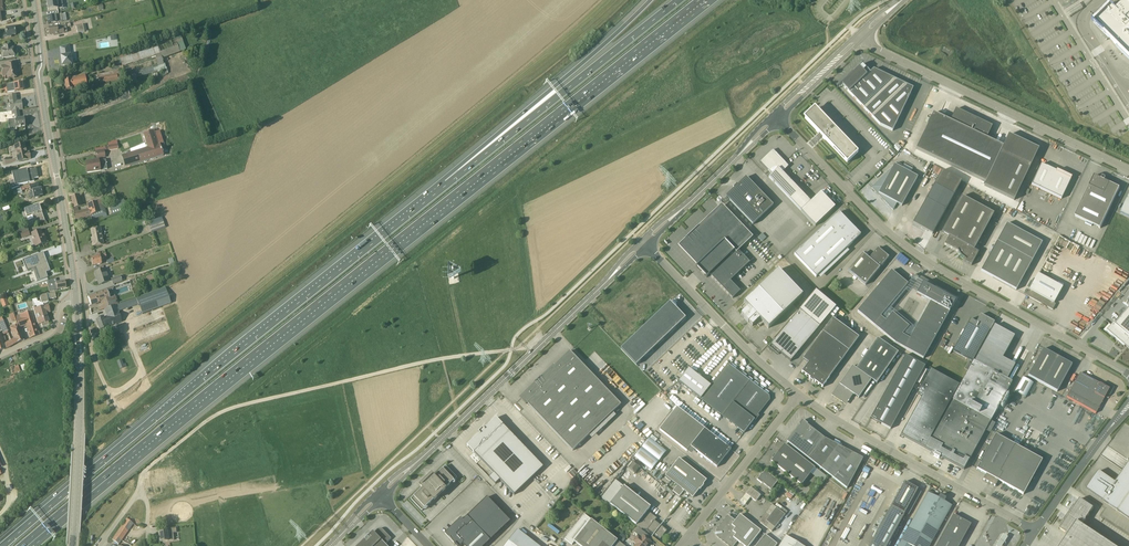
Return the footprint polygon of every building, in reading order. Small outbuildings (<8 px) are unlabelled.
[(48,10),(58,9),(58,8),(62,8),(61,0),(47,0),(48,10)] [(1116,10),(1111,5),(1094,22),(1128,57),(1128,0),(1126,0),(1116,10)] [(47,17),(48,24),(63,21),(61,14),(56,15),(56,16),(47,17)] [(55,27),(49,28),(50,35),(54,34),(54,35),(59,34),(67,32),(67,28),(71,27),(70,23),(55,27)] [(85,31),(83,24),(76,26),(78,33),(85,31)] [(0,34),(1,38),(7,37),(11,37),(11,36),(16,35),(14,27),(6,29),(7,33),(6,33),(0,34)] [(127,76),(129,81),(160,71),(160,72),(166,70),(162,59),(180,53),(180,52),(186,50),(182,38),(192,35),(190,30),(174,37),(111,57),(114,66),(121,64),(125,77),(127,76)] [(2,50),(3,58),(15,56),(13,48),(12,48),(11,45),(3,46),(3,50),(2,50)] [(69,45),(60,47),(61,56),(62,66),(71,65),(70,55),(69,45)] [(1,66),(3,76),(7,75),(8,78),(17,77),(16,72),(17,72),(15,62),(5,64),(5,65),(1,66)] [(893,131),(901,115),(914,88),(909,86),(874,69),(871,72),(863,64),(864,64),(863,63),(855,72),(854,71),(849,76),(850,76),(841,85),(842,85),(881,126),(893,131)] [(118,81),(117,71),(91,76),(92,80),(99,79),(100,84),(118,81)] [(87,85),(85,75),(64,79),(66,90),(72,89),(72,88),(87,85)] [(23,90),(22,82),(9,84),(10,87),(7,88),(8,92),(15,91),(23,90)] [(8,95),(11,111),(12,111),(19,110),(23,109),(21,101),(16,102),(16,97),(15,94),(8,95)] [(823,137),(847,163),(858,152),(836,130),(834,127),(833,127),(829,122),(827,120),(816,109),(806,119),(816,130),(819,133),(820,134),(819,135),(821,137),(822,136),(823,137)] [(985,186),(1014,200),(1039,149),(1009,135),(1003,146),(987,138),(993,126),(977,119),(978,118),(972,115),(972,116),(956,109),(950,121),(934,113),(916,149),(986,182),(985,186)] [(12,111),(12,115),(15,114),(15,116),(13,117),(13,119),(7,120),(9,131),(17,130),(16,127),(25,126),(24,118),(20,119),(19,110),(12,111)] [(148,148),(123,156),(126,166),(163,155),(160,144),(157,145),(153,131),(144,134),(148,148)] [(14,146),(15,149),(18,161),(30,159),(29,152),(26,153),(24,144),(14,146)] [(104,150),(96,151),(97,158),(105,157),(104,150)] [(811,202),(783,172),(789,166),(785,162),(773,150),(774,150),(773,150),(761,161),(760,162),(761,162),(769,170),(768,170),(772,174),(769,177),(801,211),(811,202)] [(88,172),(99,170),(107,169),(106,159),(87,163),(88,172),(87,172),(88,172)] [(918,177),(895,164),(891,170),(890,169),(872,187),(893,210),(897,203),(902,206),(918,177)] [(1032,185),(1062,199),(1071,178),(1059,172),(1060,171),(1057,170),(1056,171),(1042,164),(1032,185)] [(16,170),(19,180),(28,178),(29,182),(34,181),(33,178),(38,177),(36,168),(27,170),(27,168),(16,170)] [(962,181),(942,170),(913,223),(933,234),(962,181)] [(4,175),(7,184),(15,181),(12,172),(4,175)] [(1095,175),(1075,216),(1101,228),(1120,188),(1095,175)] [(753,225),(773,205),(747,178),(739,185),(737,184),(733,188),(735,189),(727,197),(753,225)] [(41,189),(39,182),(29,185),(31,190),(29,191),(30,192),(33,192),(34,198),(39,197),(39,196),(42,196),(41,188),(41,189)] [(811,202),(801,211),(816,226),(836,207),(821,192),(811,202)] [(88,221),(107,215),(103,200),(82,206),(79,195),(70,197),(73,209),(75,219),(87,217),(88,221)] [(1121,213),(1128,217),(1128,195),(1121,213)] [(945,245),(958,252),(958,253),(959,254),(958,254),(959,256),(960,255),(961,256),(962,257),(962,258),(964,259),(963,261),(972,265),(979,252),(974,250),(994,214),(962,196),(942,232),(949,236),(945,245)] [(115,203),(110,204),(112,215),(117,213),(127,211),(124,200),(115,203)] [(39,204),(24,209),(26,216),(35,213),(36,217),(43,215),(42,212),(41,213),(40,211),(41,211),(39,204)] [(722,208),(682,246),(699,264),(696,266),(701,271),(702,269),(706,273),(704,274),(707,277),(710,274),(733,298),(740,291),(731,281),(751,263),(737,249),(750,237),(722,208)] [(839,212),(794,254),(816,277),(861,235),(855,228),(839,212)] [(163,221),(146,227),(149,234),(166,228),(163,221)] [(1042,243),(1007,223),(981,271),(1017,290),(1042,243)] [(100,228),(91,230),(94,240),(92,241),(93,246),(103,244),(100,228)] [(42,235),(40,230),(31,234),(34,241),(33,241),(35,247),(47,243),(44,234),(42,235)] [(889,257),(878,248),(869,259),(863,253),(848,270),(866,285),(889,257)] [(50,271),(44,252),(23,260),(27,271),(28,270),(29,273),(34,271),(38,281),(48,277),(47,272),(50,271)] [(91,258),(92,263),(93,265),(102,264),(101,259),(107,258),(106,254),(101,255),(96,256),(96,257),(91,258)] [(99,285),(109,282),(104,269),(94,272),(99,285)] [(769,328),(803,296),(778,270),(744,302),(745,304),(741,307),(745,311),(741,314),(745,318),(746,318),(749,322),(753,326),(756,323),(760,327),(764,323),(769,328)] [(881,317),(895,300),(908,284),(892,271),(858,312),(896,343),(924,359),(949,312),(950,312),(956,301),(923,283),(919,290),(918,289),(916,292),(918,292),(917,294),(931,302),(926,311),(921,319),(916,328),(910,339),(903,335),(910,327),(893,313),(886,321),(881,317)] [(1054,303),(1063,287),(1038,274),(1026,295),(1053,310),(1056,304),(1054,303)] [(57,290),(57,289),(66,288),(65,281),(57,282),(56,278),(27,288),(28,291),(33,290),(40,288),(40,286),(48,284),(49,292),(57,290)] [(100,311),(105,309),(116,305),(118,305),(116,297),(113,298),(110,290),(113,288),(88,297),(91,305),(101,301),(102,305),(98,306),(100,311)] [(137,299),(139,304),(142,314),(171,303),(166,288),(136,298),(137,299)] [(56,298),(55,292),(39,296),(41,304),(49,302),(48,299),(50,299),(56,298)] [(116,305),(118,312),(139,304),(137,299),(118,305),(116,305)] [(670,302),(621,349),(637,365),(686,318),(670,302)] [(105,309),(107,317),(111,326),(122,322),(118,312),(116,305),(105,309)] [(38,313),(42,327),(50,325),(48,319),(49,319),(50,318),(49,316),(48,315),(47,315),(45,311),(49,310),(48,306),(44,307),(44,306),(37,308),(36,306),(33,307),(35,314),(38,313)] [(830,322),(838,311),(833,308),(826,318),(830,322)] [(1106,328),(1108,330),(1107,331),(1125,345),(1126,345),(1128,347),(1128,308),(1115,324),(1114,323),(1112,325),(1109,323),(1106,328)] [(791,361),(820,327),(800,310),(771,344),(771,345),(770,346),(780,354),(779,354),(780,353),(791,361)] [(27,325),(30,338),(31,338),(38,335),(38,334),(39,334),(38,329),(37,330),(32,312),(16,316),(20,327),(27,325)] [(971,319),(953,350),(973,361),(995,322),(981,315),(977,322),(971,319)] [(104,329),(111,326),(107,317),(96,321),(100,330),(103,329),(104,329)] [(829,378),(849,351),(859,337),(833,318),(803,359),(808,363),(802,372),(810,378),(810,379),(813,382),(814,381),(823,387),(830,378),(829,378)] [(143,330),(147,338),(169,329),(165,321),(143,330)] [(10,328),(14,338),(11,340),(13,345),(17,343),(24,340),(18,325),(10,328)] [(1015,336),(994,325),(974,361),(1007,380),(1015,365),(1003,358),(1015,336)] [(856,369),(853,366),(840,384),(840,385),(833,395),(844,402),(847,402),(852,393),(859,398),(872,379),(877,383),(899,352),(878,338),(856,369)] [(13,345),(11,340),(4,344),(6,349),(13,345)] [(1043,349),(1028,376),(1057,392),(1072,365),(1043,349)] [(522,397),(573,451),(621,405),(570,351),(540,380),(539,379),(536,383),(522,397)] [(923,371),(925,366),(906,355),(903,360),(923,371)] [(120,369),(127,367),(126,363),(123,364),(122,359),(117,361),(120,369)] [(923,371),(903,360),(888,387),(908,397),(923,371)] [(941,444),(961,455),(969,459),(1012,382),(1007,380),(974,361),(973,361),(931,438),(937,442),(936,443),(937,445),(939,446),(940,446),(941,444)] [(689,368),(679,381),(701,399),(722,416),(744,433),(755,420),(756,421),(759,416),(758,415),(769,401),(770,400),(770,396),(769,395),(768,395),(752,382),(751,381),(750,380),(729,364),(728,363),(727,364),(711,385),(689,368)] [(1080,373),(1069,392),(1067,397),(1097,413),(1107,394),(1110,396),(1114,388),(1106,383),(1105,386),(1080,373)] [(908,397),(888,387),(871,418),(891,429),(908,397)] [(691,447),(717,467),(731,449),(677,407),(660,430),(687,451),(691,447)] [(483,428),(482,429),(483,429),(480,433),(479,432),(478,433),(480,434),(467,446),(494,473),(489,477),(495,484),(500,480),(514,495),(532,478),(543,467),(496,418),(484,429),(483,428)] [(787,441),(809,458),(847,489),(863,458),(825,438),(805,422),(802,423),(787,441)] [(1042,460),(996,434),(977,469),(986,474),(983,480),(995,486),(998,481),(1023,494),(1042,460)] [(659,461),(667,451),(649,438),(642,447),(659,461)] [(815,468),(785,444),(771,461),(802,485),(815,468)] [(812,465),(814,463),(800,452),(799,454),(812,465)] [(707,480),(699,474),(679,459),(665,476),(677,485),(673,491),(680,496),(684,491),(693,498),(700,489),(700,490),(704,485),(707,480)] [(635,474),(641,467),(633,460),(627,468),(635,474)] [(1116,482),(1107,476),(1107,477),(1104,474),(1099,471),(1099,472),(1095,477),(1087,489),(1128,518),(1128,463),(1116,482)] [(445,489),(457,477),(446,466),(434,477),(432,475),(421,486),(423,488),(411,499),(422,511),(434,500),(446,489),(445,489)] [(161,470),(150,471),(152,494),(161,493),(160,478),(162,478),(161,470)] [(771,489),(778,481),(765,470),(763,473),(762,473),(757,479),(762,483),(763,483),(771,489)] [(615,480),(602,497),(642,529),(647,530),(660,540),(668,530),(655,520),(657,518),(657,519),(657,518),(648,511),(651,507),(624,486),(624,487),(615,480)] [(905,482),(869,545),(887,545),(905,513),(918,489),(905,482)] [(756,501),(761,495),(751,487),(746,493),(756,501)] [(901,541),(911,545),(930,545),(952,505),(944,501),(945,500),(939,497),(939,498),(928,492),(901,541)] [(463,519),(467,523),(456,534),(464,542),(463,543),(465,545),(484,545),(511,521),(487,496),(463,519)] [(1082,525),(1094,508),(1080,499),(1075,506),(1074,505),(1064,520),(1065,521),(1060,529),(1069,534),(1061,545),(1114,545),(1082,525)] [(759,521),(766,527),(772,532),(786,514),(777,507),(770,516),(766,513),(759,521)] [(574,541),(581,545),(625,545),(592,519),(584,514),(565,539),(572,544),(574,541)] [(758,528),(740,514),(735,521),(728,516),(717,530),(717,532),(714,532),(715,535),(717,534),(718,536),(730,545),(733,545),(737,540),(744,545),(749,545),(761,531),(758,528)] [(936,545),(959,545),(971,524),(954,515),(936,545)] [(445,533),(455,543),(454,544),(455,544),(457,545),(460,545),(463,543),(464,542),(456,534),(467,523),(463,519),(461,517),(445,533)] [(112,540),(117,543),(118,544),(121,540),(129,528),(133,523),(127,519),(114,536),(115,536),(112,540)] [(163,532),(159,533),(160,542),(174,540),(173,533),(176,532),(176,527),(163,529),(163,532)] [(651,542),(650,541),(652,538),(638,527),(634,532),(638,535),(633,541),(637,544),(635,545),(648,545),(651,542)] [(386,544),(392,538),(384,529),(383,529),(382,528),(381,528),(379,528),(378,529),(374,532),(375,532),(360,545),(388,545),(386,544)] [(505,545),(539,545),(518,529),(505,545)] [(627,537),(622,533),(618,538),(623,542),(627,537)] [(765,534),(756,545),(776,545),(778,544),(765,534)] [(786,536),(780,545),(803,545),(786,536)] [(998,545),(1003,545),(1008,539),(1003,537),(998,545)]
